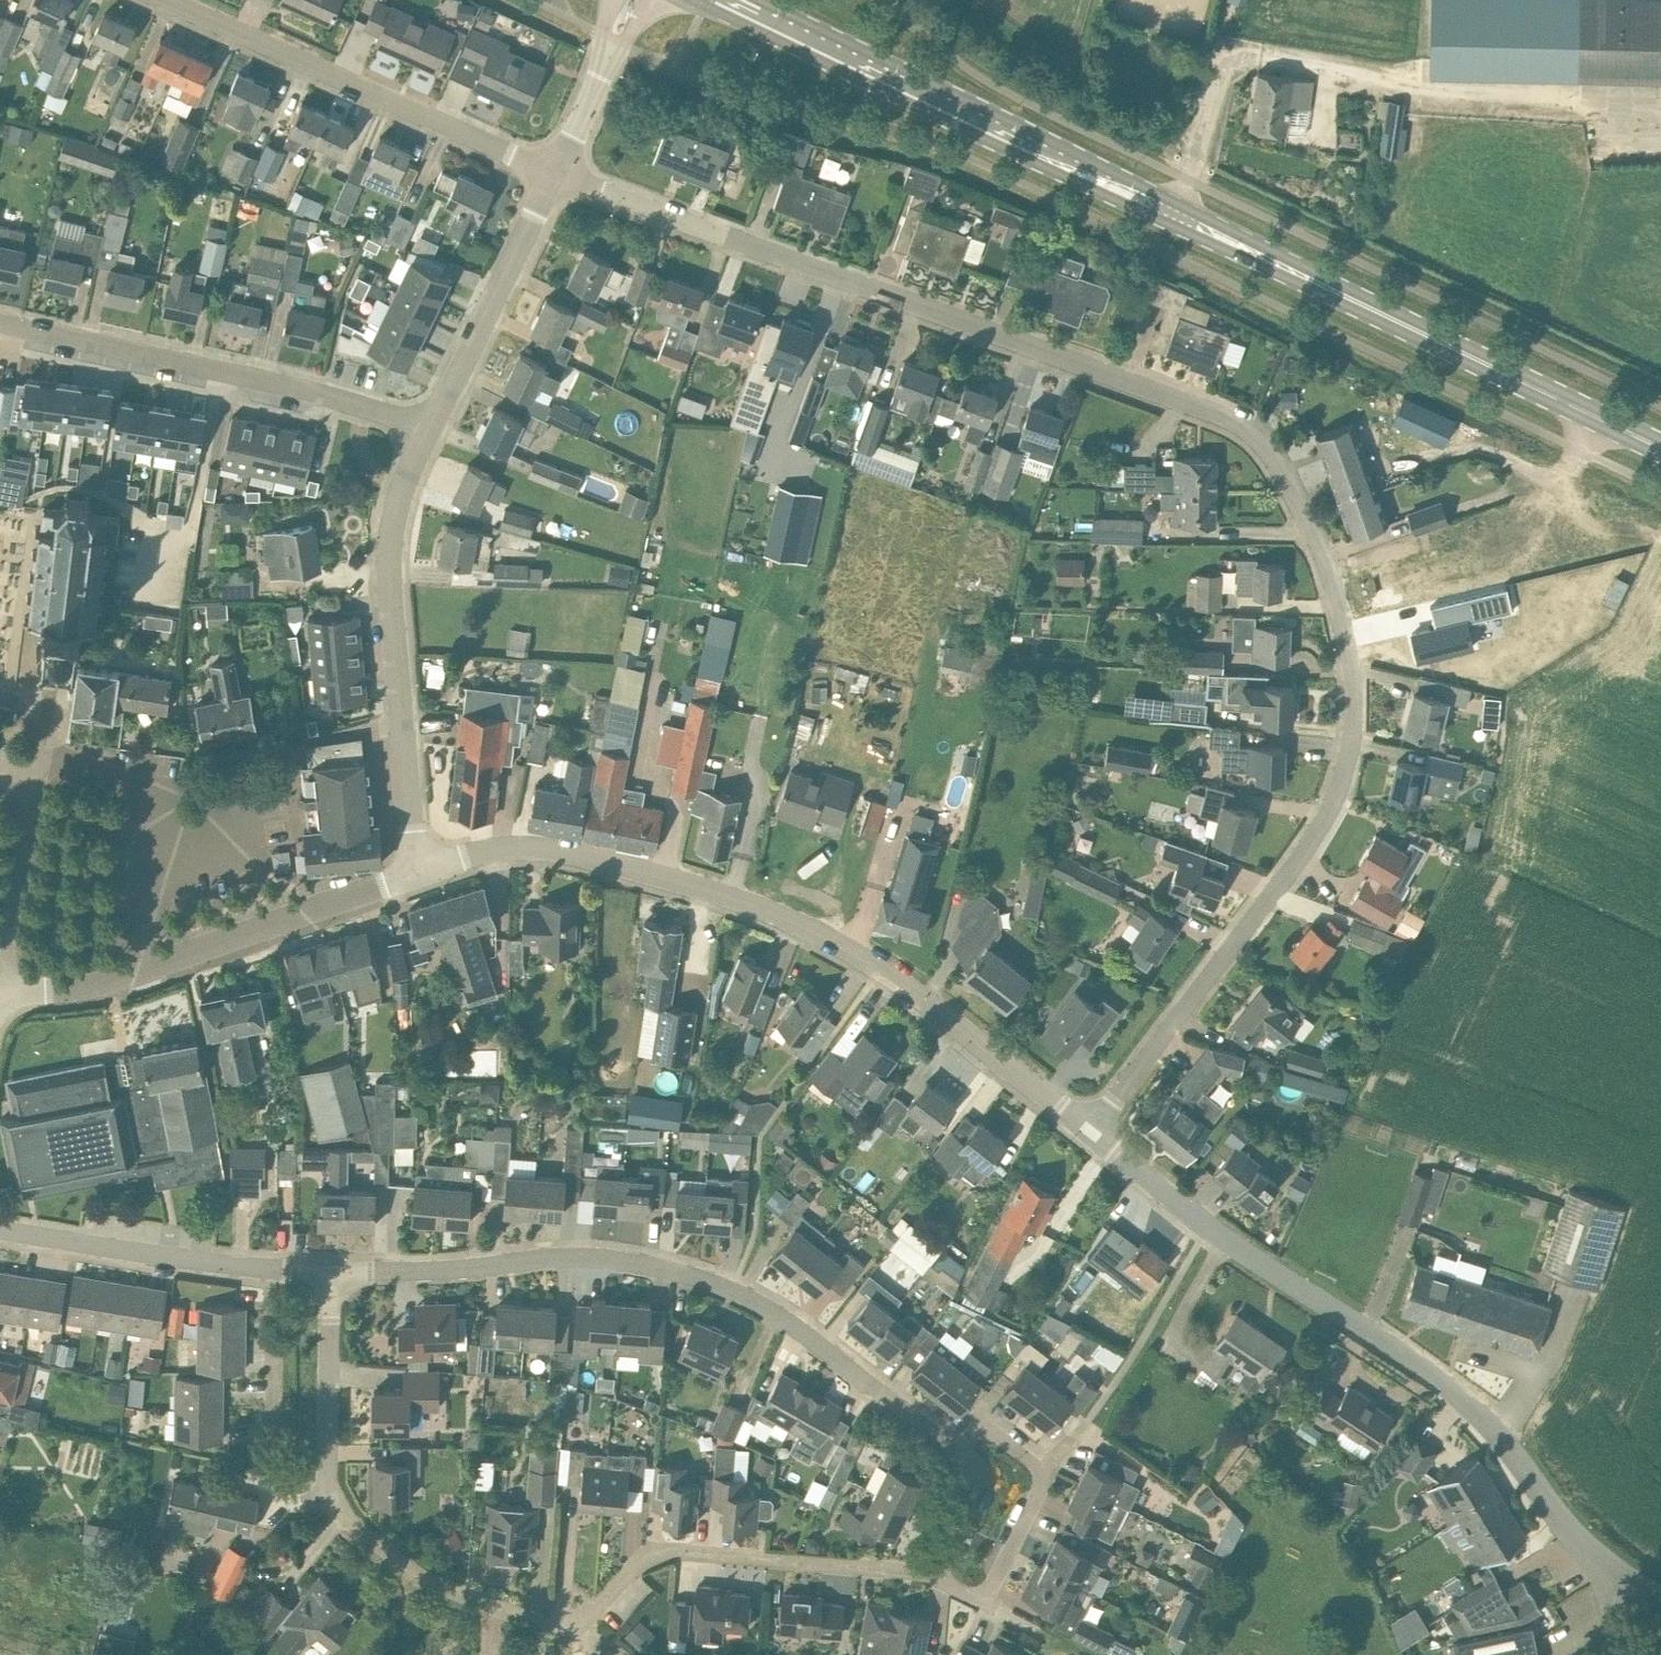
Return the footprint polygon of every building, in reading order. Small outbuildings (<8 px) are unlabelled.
[(32,3),(30,8),(48,16),(41,32),(53,38),(60,22),(62,22),(72,0),(33,0),(32,3)] [(298,6),(299,4),(331,18),(334,12),(335,13),(341,0),(284,0),(298,6)] [(382,0),(377,0),(366,25),(381,32),(377,42),(410,57),(412,51),(451,69),(459,50),(467,32),(456,27),(454,30),(393,2),(392,4),(382,0)] [(1660,79),(1660,0),(1432,0),(1431,73),(1509,75),(1660,79)] [(105,11),(96,31),(95,34),(110,41),(103,57),(113,62),(115,63),(116,63),(123,47),(125,48),(135,25),(105,11)] [(0,24),(0,49),(10,53),(24,24),(4,15),(0,24)] [(461,51),(459,50),(451,69),(449,74),(499,97),(500,93),(526,104),(541,71),(503,55),(508,44),(472,27),(461,51)] [(175,77),(187,49),(161,37),(148,65),(149,66),(143,80),(155,85),(161,71),(175,77)] [(64,46),(46,87),(49,88),(62,94),(81,54),(64,46)] [(187,49),(175,77),(168,91),(193,102),(200,88),(201,89),(214,60),(187,49)] [(114,65),(115,63),(113,62),(105,58),(103,62),(104,63),(101,70),(100,70),(98,75),(89,96),(111,106),(127,71),(114,65)] [(1313,79),(1280,74),(1258,71),(1250,126),(1286,131),(1290,105),(1309,108),(1313,79)] [(257,76),(256,79),(239,72),(229,94),(233,96),(226,112),(242,119),(252,124),(259,108),(270,113),(277,99),(266,94),(270,86),(267,84),(268,81),(257,76)] [(68,96),(62,94),(49,88),(43,101),(62,110),(68,96)] [(135,100),(120,94),(114,111),(111,120),(125,125),(135,100)] [(1386,119),(1381,153),(1392,154),(1398,155),(1404,101),(1388,99),(1388,101),(1386,119)] [(316,141),(329,112),(303,100),(290,129),(291,130),(285,144),(297,149),(303,135),(316,141)] [(355,124),(329,112),(316,141),(329,147),(323,161),(335,166),(341,152),(342,153),(355,124)] [(179,116),(161,157),(182,166),(200,125),(179,116)] [(668,124),(654,161),(716,185),(730,148),(668,124)] [(773,159),(789,164),(774,206),(838,229),(852,191),(801,173),(812,142),(783,131),(773,159)] [(410,149),(381,135),(370,158),(371,158),(368,166),(382,173),(379,181),(407,193),(419,167),(405,161),(410,149)] [(65,137),(58,156),(86,165),(92,146),(65,137)] [(286,151),(268,142),(255,171),(273,179),(286,151)] [(232,145),(221,168),(247,180),(258,157),(232,145)] [(157,152),(144,147),(140,156),(153,162),(157,152)] [(902,187),(914,191),(894,247),(907,251),(906,253),(957,272),(963,255),(978,261),(986,240),(920,216),(928,195),(933,197),(942,173),(911,163),(902,187)] [(458,177),(442,169),(435,185),(451,192),(447,200),(460,206),(451,225),(470,234),(492,191),(473,182),(474,179),(460,172),(458,177)] [(347,177),(328,219),(344,226),(362,184),(347,177)] [(303,213),(312,197),(297,188),(288,205),(303,213)] [(994,215),(1012,221),(1005,240),(1022,246),(1034,213),(999,201),(994,215)] [(86,223),(60,217),(57,232),(56,232),(44,281),(77,288),(84,255),(97,258),(96,263),(99,263),(106,233),(111,210),(109,210),(104,233),(85,229),(86,223)] [(111,210),(106,233),(99,263),(111,266),(105,295),(138,302),(144,273),(132,271),(136,253),(120,250),(128,214),(111,210)] [(398,212),(386,237),(404,246),(416,220),(398,212)] [(296,216),(286,261),(281,285),(295,288),(284,335),(318,343),(324,313),(323,312),(327,294),(313,291),(315,282),(297,278),(308,233),(316,229),(318,221),(296,216)] [(2,276),(3,272),(19,275),(25,248),(22,247),(26,230),(0,224),(0,277),(2,276)] [(210,224),(208,236),(201,267),(221,272),(228,241),(225,240),(228,228),(210,224)] [(377,251),(381,242),(369,236),(364,244),(377,251)] [(1084,261),(1034,243),(1023,277),(1035,281),(1028,301),(1080,319),(1084,308),(1087,309),(1088,304),(1099,308),(1104,307),(1110,289),(1106,285),(1079,275),(1084,261)] [(399,280),(439,299),(450,277),(441,273),(447,260),(411,248),(406,257),(410,259),(399,280)] [(575,296),(611,313),(612,312),(591,302),(602,279),(617,287),(625,271),(609,264),(611,261),(585,248),(570,279),(580,284),(575,296)] [(276,308),(281,285),(286,261),(253,253),(246,282),(233,279),(223,321),(256,329),(261,305),(276,308)] [(644,301),(646,295),(651,282),(655,270),(639,264),(627,295),(644,301)] [(170,281),(169,287),(164,308),(198,316),(204,289),(187,285),(191,268),(176,265),(172,282),(170,281)] [(651,282),(646,295),(661,300),(657,309),(659,309),(657,317),(671,322),(659,356),(687,366),(692,350),(678,345),(690,310),(693,311),(702,287),(670,275),(665,287),(651,282)] [(357,276),(354,284),(366,290),(370,283),(357,276)] [(389,301),(429,320),(439,299),(399,280),(389,301)] [(366,290),(354,284),(350,292),(362,299),(366,290)] [(611,313),(575,296),(583,300),(578,311),(548,296),(532,328),(558,340),(567,323),(584,332),(589,321),(604,328),(604,327),(610,316),(611,313)] [(748,348),(755,329),(762,308),(730,297),(719,327),(703,322),(705,318),(704,318),(694,344),(721,354),(726,341),(748,348)] [(389,301),(378,322),(419,340),(429,320),(389,301)] [(1148,345),(1165,352),(1217,371),(1231,333),(1180,315),(1183,307),(1170,302),(1160,327),(1155,326),(1148,345)] [(620,320),(610,316),(604,327),(614,332),(620,320)] [(794,380),(813,326),(810,325),(811,322),(798,317),(797,321),(784,316),(781,324),(768,319),(742,392),(768,401),(778,374),(794,380)] [(419,340),(378,322),(370,340),(352,332),(354,325),(343,320),(337,348),(392,360),(394,357),(408,364),(419,340)] [(846,333),(844,338),(842,337),(827,378),(857,388),(863,372),(864,373),(873,348),(857,343),(859,338),(846,333)] [(572,347),(558,340),(553,352),(567,359),(572,347)] [(547,364),(541,361),(521,352),(506,384),(532,396),(539,380),(555,388),(561,374),(546,367),(547,364)] [(935,418),(943,393),(931,389),(938,371),(905,360),(894,388),(911,394),(906,408),(935,418)] [(829,379),(814,373),(802,406),(816,412),(829,379)] [(49,380),(27,377),(21,422),(43,425),(49,380)] [(64,428),(70,383),(49,380),(43,425),(64,428)] [(943,393),(935,418),(938,409),(954,415),(955,411),(971,417),(964,436),(980,442),(998,393),(966,382),(960,399),(943,393)] [(85,430),(91,386),(70,383),(64,428),(85,430)] [(10,422),(17,388),(0,385),(0,420),(10,422)] [(113,389),(91,386),(85,430),(106,433),(113,389)] [(1442,443),(1454,416),(1427,404),(1405,394),(1393,420),(1442,443)] [(681,397),(678,406),(688,410),(691,400),(681,397)] [(869,398),(859,425),(858,425),(851,463),(910,484),(919,459),(877,443),(890,406),(869,398)] [(142,403),(121,399),(114,444),(135,447),(142,403)] [(549,420),(548,421),(573,433),(582,414),(553,401),(545,418),(549,420)] [(156,451),(163,406),(142,403),(135,447),(156,451)] [(1054,438),(1062,415),(1031,405),(1018,444),(1031,448),(1029,452),(1054,461),(1061,440),(1054,438)] [(177,454),(184,409),(163,406),(156,451),(177,454)] [(543,432),(548,421),(549,420),(545,418),(528,410),(523,420),(495,407),(480,439),(508,452),(515,436),(531,444),(538,429),(543,432)] [(206,413),(184,409),(177,454),(175,467),(197,470),(206,413)] [(250,470),(262,421),(233,414),(221,463),(250,470)] [(250,470),(278,476),(290,428),(262,421),(250,470)] [(1316,434),(1338,495),(1357,488),(1359,495),(1376,488),(1353,422),(1316,434)] [(748,427),(742,456),(755,461),(765,433),(757,430),(748,427)] [(278,476),(306,483),(318,434),(290,428),(278,476)] [(999,441),(994,452),(981,487),(1007,497),(1024,450),(999,441)] [(980,490),(981,487),(994,452),(979,446),(965,485),(980,490)] [(576,492),(583,475),(534,457),(528,474),(576,492)] [(1174,489),(1174,490),(1216,491),(1216,457),(1174,457),(1174,473),(1154,473),(1155,463),(1128,463),(1127,488),(1174,489)] [(493,474),(489,472),(469,463),(454,494),(478,505),(484,494),(500,501),(507,485),(491,478),(493,474)] [(79,478),(80,466),(71,464),(69,476),(79,478)] [(46,483),(47,471),(38,469),(36,482),(46,483)] [(81,471),(80,481),(97,484),(99,474),(81,471)] [(23,504),(27,481),(1,476),(0,476),(0,502),(23,504)] [(320,480),(310,477),(307,491),(316,493),(320,480)] [(128,494),(130,482),(121,481),(119,493),(128,494)] [(138,496),(140,484),(130,482),(128,494),(138,496)] [(205,496),(215,498),(217,485),(207,484),(205,496)] [(623,507),(646,515),(653,494),(629,486),(623,507)] [(810,492),(782,486),(768,551),(796,557),(810,492)] [(1388,522),(1376,488),(1359,495),(1357,488),(1338,495),(1352,535),(1388,522)] [(260,498),(260,489),(246,489),(246,498),(260,498)] [(1216,491),(1174,490),(1173,523),(1215,524),(1216,491)] [(47,509),(46,508),(45,507),(44,508),(45,509),(42,529),(36,529),(25,618),(46,621),(44,639),(37,644),(40,647),(46,642),(74,646),(79,652),(82,649),(77,644),(78,633),(89,634),(90,626),(100,627),(111,540),(117,540),(120,518),(104,516),(104,515),(98,515),(98,514),(93,513),(87,502),(91,496),(89,495),(85,501),(72,500),(69,493),(67,494),(69,501),(55,509),(49,508),(49,509),(47,509)] [(168,512),(170,500),(160,498),(158,510),(168,512)] [(178,513),(180,501),(170,500),(168,512),(178,513)] [(224,501),(224,519),(249,518),(248,500),(224,501)] [(1448,520),(1441,500),(1409,511),(1416,532),(1448,520)] [(531,533),(535,517),(506,508),(501,525),(531,533)] [(1142,518),(1095,517),(1095,541),(1142,542),(1142,518)] [(313,524),(291,527),(264,532),(266,545),(263,545),(266,562),(268,561),(270,575),(320,567),(313,524)] [(492,533),(469,528),(448,524),(445,539),(442,539),(438,541),(436,552),(438,555),(442,556),(442,558),(487,567),(490,551),(495,552),(497,542),(539,550),(541,539),(493,525),(492,533)] [(1085,556),(1058,556),(1058,584),(1085,584),(1085,556)] [(1257,558),(1238,557),(1237,591),(1255,592),(1255,593),(1281,594),(1282,563),(1257,562),(1257,558)] [(529,562),(495,560),(494,581),(543,583),(543,565),(529,565),(529,562)] [(1221,573),(1196,572),(1196,579),(1189,579),(1187,605),(1220,606),(1221,573)] [(1612,585),(1624,591),(1629,581),(1617,575),(1612,585)] [(254,594),(252,579),(220,582),(221,598),(254,594)] [(1435,633),(1412,639),(1418,664),(1472,650),(1466,627),(1509,617),(1504,594),(1430,613),(1435,633)] [(367,699),(359,612),(309,617),(318,704),(367,699)] [(589,803),(583,835),(655,849),(664,808),(619,799),(644,668),(634,666),(637,651),(640,651),(647,616),(628,612),(611,695),(611,694),(603,732),(596,767),(597,767),(590,803),(589,803)] [(1289,626),(1267,625),(1264,625),(1255,625),(1255,614),(1235,613),(1233,647),(1252,648),(1252,657),(1288,658),(1289,626)] [(705,622),(698,620),(696,628),(703,630),(705,622)] [(529,651),(531,628),(511,626),(510,650),(529,651)] [(297,633),(288,634),(291,662),(301,661),(297,633)] [(1005,639),(980,633),(976,651),(946,644),(940,667),(961,672),(959,681),(993,689),(1005,639)] [(725,689),(736,642),(709,635),(698,683),(725,689)] [(1223,650),(1179,648),(1177,668),(1222,671),(1223,650)] [(241,692),(234,659),(212,663),(219,697),(198,701),(206,739),(257,728),(250,690),(241,692)] [(116,719),(119,720),(121,719),(123,716),(125,703),(168,709),(172,678),(78,664),(72,709),(113,715),(115,718),(116,719)] [(1293,685),(1266,684),(1266,674),(1210,672),(1208,695),(1222,696),(1221,706),(1254,707),(1254,716),(1264,717),(1264,719),(1292,720),(1293,685)] [(1471,687),(1456,684),(1435,678),(1431,694),(1414,690),(1405,728),(1438,736),(1447,699),(1467,704),(1471,687)] [(520,690),(466,684),(466,685),(470,686),(467,711),(463,710),(451,811),(494,816),(498,782),(500,782),(502,760),(512,761),(514,742),(520,742),(523,718),(517,718),(520,690)] [(603,732),(611,694),(597,692),(590,726),(593,726),(586,761),(569,758),(563,789),(536,785),(529,824),(583,835),(589,803),(590,803),(597,767),(596,767),(603,732)] [(1485,696),(1484,710),(1499,711),(1500,697),(1485,696)] [(1206,702),(1170,698),(1168,716),(1204,719),(1206,702)] [(698,700),(694,699),(684,745),(708,751),(719,705),(698,700)] [(317,717),(306,719),(309,734),(320,732),(317,717)] [(530,769),(545,770),(551,722),(536,720),(530,769)] [(1240,728),(1211,725),(1210,743),(1224,744),(1223,768),(1259,769),(1259,778),(1283,779),(1284,747),(1240,745),(1240,728)] [(680,737),(664,733),(657,759),(674,763),(680,737)] [(337,865),(384,861),(380,821),(375,822),(369,758),(365,758),(362,735),(307,744),(309,764),(303,764),(306,793),(302,794),(303,802),(306,801),(309,828),(305,829),(307,846),(303,846),(305,865),(309,865),(309,868),(312,868),(313,871),(338,869),(337,865)] [(1109,743),(1105,764),(1149,772),(1153,751),(1109,743)] [(708,751),(684,745),(673,789),(696,793),(698,786),(699,786),(701,779),(708,751)] [(1463,758),(1450,755),(1429,750),(1425,766),(1398,760),(1390,794),(1419,800),(1421,788),(1438,792),(1440,785),(1456,789),(1463,758)] [(978,754),(968,752),(964,771),(974,773),(978,754)] [(777,811),(797,818),(813,823),(816,814),(840,822),(854,779),(822,768),(819,777),(792,768),(777,811)] [(974,774),(950,770),(945,807),(970,810),(974,774)] [(1233,790),(1212,784),(1206,783),(1199,813),(1219,818),(1215,836),(1246,844),(1255,810),(1230,803),(1233,790)] [(699,786),(698,786),(696,793),(692,809),(706,813),(698,847),(727,854),(741,796),(699,786)] [(879,835),(891,801),(876,795),(863,829),(879,835)] [(933,823),(911,817),(907,831),(929,837),(933,823)] [(885,889),(881,902),(875,923),(920,937),(930,903),(923,901),(941,841),(929,837),(907,831),(889,890),(885,889)] [(1426,847),(1412,839),(1405,850),(1376,834),(1360,861),(1377,871),(1371,880),(1366,877),(1352,902),(1388,923),(1402,898),(1385,888),(1393,874),(1406,881),(1426,847)] [(1207,852),(1186,845),(1168,838),(1161,857),(1178,864),(1169,888),(1197,898),(1195,903),(1211,908),(1212,903),(1214,904),(1224,877),(1201,869),(1207,852)] [(1112,901),(1121,881),(1080,861),(1070,881),(1112,901)] [(1031,870),(1022,913),(1040,916),(1048,873),(1031,870)] [(484,884),(411,907),(418,928),(422,942),(423,945),(425,944),(449,937),(469,998),(470,1003),(481,1000),(498,994),(476,928),(496,922),(484,884)] [(966,927),(954,943),(975,960),(968,969),(966,973),(1007,1004),(1020,987),(1028,976),(988,945),(1000,931),(999,923),(996,904),(975,888),(963,905),(959,921),(966,927)] [(579,948),(580,924),(580,902),(542,901),(542,907),(526,907),(524,937),(510,936),(509,971),(524,971),(525,939),(541,940),(541,947),(579,948)] [(1176,927),(1158,915),(1152,911),(1152,912),(1139,903),(1129,918),(1142,926),(1133,939),(1157,956),(1176,927)] [(1399,926),(1419,935),(1429,913),(1409,904),(1399,926)] [(1400,959),(1408,938),(1353,917),(1345,938),(1400,959)] [(1331,940),(1341,927),(1330,919),(1320,931),(1312,925),(1292,950),(1314,967),(1334,942),(1331,940)] [(683,926),(645,921),(638,964),(652,966),(676,970),(683,926)] [(368,928),(319,943),(332,986),(352,980),(359,1001),(382,995),(379,973),(380,972),(368,928)] [(405,937),(393,939),(398,973),(410,971),(405,937)] [(332,986),(319,943),(287,952),(305,1016),(337,1007),(332,986)] [(769,966),(741,955),(725,995),(739,1000),(743,1011),(749,1013),(747,1017),(764,1024),(776,994),(760,988),(769,966)] [(676,970),(652,966),(646,1002),(661,1004),(670,1006),(670,1005),(676,970)] [(268,1024),(264,1006),(260,985),(202,997),(210,1036),(218,1034),(228,1080),(256,1074),(247,1028),(268,1024)] [(829,1005),(804,987),(779,1022),(791,1031),(789,1033),(791,1044),(796,1048),(795,1050),(809,1060),(825,1039),(811,1029),(829,1005)] [(1262,988),(1235,1021),(1239,1024),(1232,1033),(1248,1045),(1249,1043),(1250,1044),(1264,1028),(1282,1042),(1292,1029),(1303,1037),(1315,1022),(1304,1014),(1306,1011),(1285,994),(1279,1002),(1262,988)] [(1121,1010),(1104,996),(1097,1005),(1076,989),(1043,1033),(1069,1053),(1084,1033),(1097,1042),(1121,1010)] [(670,1006),(661,1004),(653,1054),(653,1055),(690,1061),(698,1010),(670,1006)] [(813,1076),(831,1089),(854,1108),(869,1088),(880,1097),(893,1080),(882,1072),(894,1055),(865,1033),(844,1060),(832,1051),(813,1076)] [(104,1059),(126,1174),(167,1166),(170,1184),(225,1173),(199,1038),(145,1048),(146,1053),(106,1061),(106,1059),(104,1059)] [(1240,1071),(1244,1054),(1211,1046),(1191,1071),(1193,1072),(1180,1089),(1178,1087),(1148,1123),(1187,1154),(1224,1107),(1205,1092),(1222,1071),(1239,1074),(1240,1071)] [(1290,1047),(1285,1065),(1321,1075),(1326,1057),(1290,1047)] [(498,1077),(498,1049),(446,1049),(446,1077),(498,1077)] [(1244,1054),(1240,1071),(1265,1078),(1267,1073),(1269,1065),(1270,1061),(1244,1054)] [(123,1175),(126,1174),(104,1059),(8,1079),(15,1114),(2,1117),(15,1179),(21,1178),(25,1196),(123,1177),(123,1175)] [(350,1060),(303,1073),(322,1138),(367,1124),(369,1124),(359,1092),(350,1060)] [(1269,1065),(1267,1073),(1281,1077),(1283,1069),(1269,1065)] [(377,1092),(359,1092),(369,1124),(367,1124),(374,1149),(389,1149),(395,1149),(395,1144),(395,1113),(395,1080),(376,1080),(377,1092)] [(895,1094),(882,1111),(875,1120),(892,1133),(901,1121),(914,1131),(924,1118),(938,1129),(949,1114),(948,1113),(956,1103),(927,1080),(909,1104),(895,1094)] [(683,1100),(633,1092),(629,1119),(678,1127),(683,1100)] [(737,1095),(723,1131),(728,1132),(728,1130),(759,1132),(779,1105),(770,1098),(750,1102),(737,1095)] [(417,1113),(395,1113),(395,1144),(416,1145),(417,1113)] [(952,1131),(939,1148),(937,1151),(975,1181),(988,1164),(988,1165),(1006,1141),(978,1120),(963,1139),(952,1131)] [(496,1127),(493,1167),(509,1169),(513,1125),(496,1124),(496,1127)] [(628,1129),(627,1139),(655,1141),(656,1126),(628,1124),(628,1129)] [(493,1167),(496,1127),(484,1126),(483,1137),(479,1136),(476,1166),(493,1167)] [(569,1126),(567,1143),(565,1173),(581,1174),(585,1127),(569,1126)] [(600,1137),(627,1139),(628,1129),(601,1127),(600,1137)] [(710,1146),(711,1130),(684,1128),(682,1143),(710,1146)] [(476,1166),(479,1136),(466,1135),(464,1165),(476,1166)] [(1262,1164),(1246,1152),(1236,1144),(1212,1174),(1237,1193),(1234,1198),(1238,1201),(1241,1198),(1257,1211),(1279,1183),(1260,1167),(1262,1164)] [(265,1174),(265,1147),(233,1147),(232,1173),(265,1174)] [(297,1177),(297,1167),(297,1148),(278,1147),(278,1177),(297,1177)] [(349,1149),(319,1148),(319,1158),(331,1158),(331,1189),(320,1188),(319,1223),(347,1224),(348,1189),(348,1158),(349,1149)] [(349,1149),(348,1158),(375,1159),(374,1183),(388,1183),(389,1149),(374,1149),(349,1149)] [(777,1159),(787,1167),(795,1157),(785,1149),(777,1159)] [(823,1152),(816,1163),(829,1172),(837,1161),(823,1152)] [(441,1220),(446,1162),(428,1161),(427,1172),(417,1171),(413,1218),(441,1220)] [(446,1162),(441,1220),(469,1222),(472,1175),(462,1174),(463,1164),(446,1162)] [(594,1208),(622,1210),(625,1175),(623,1175),(624,1164),(598,1162),(594,1208)] [(625,1175),(622,1210),(650,1212),(651,1203),(663,1204),(666,1175),(667,1165),(640,1163),(639,1176),(625,1175)] [(1449,1170),(1434,1165),(1430,1177),(1414,1171),(1398,1218),(1416,1224),(1422,1208),(1434,1213),(1449,1170)] [(534,1212),(537,1175),(508,1173),(505,1209),(534,1212)] [(1301,1199),(1311,1180),(1297,1173),(1287,1193),(1301,1199)] [(537,1175),(534,1212),(562,1214),(565,1177),(537,1175)] [(680,1177),(666,1175),(663,1204),(677,1205),(676,1222),(703,1224),(706,1190),(679,1187),(680,1177)] [(1025,1175),(1014,1194),(1006,1212),(965,1293),(987,1305),(1030,1225),(1040,1230),(1051,1208),(1047,1206),(1055,1191),(1025,1175)] [(748,1179),(707,1176),(707,1179),(706,1190),(703,1224),(731,1226),(733,1209),(746,1210),(748,1179)] [(376,1190),(348,1189),(347,1224),(375,1224),(376,1190)] [(773,1254),(795,1271),(826,1233),(800,1212),(810,1199),(798,1189),(779,1213),(795,1225),(773,1254)] [(1570,1189),(1543,1270),(1598,1288),(1625,1206),(1570,1189)] [(923,1272),(930,1262),(943,1247),(910,1221),(890,1246),(923,1272)] [(835,1240),(826,1233),(795,1271),(818,1289),(825,1279),(842,1292),(864,1263),(847,1250),(840,1258),(829,1249),(835,1240)] [(1125,1233),(1114,1247),(1127,1256),(1121,1263),(1135,1273),(1125,1286),(1140,1298),(1169,1260),(1142,1239),(1139,1243),(1125,1233)] [(1110,1260),(1097,1251),(1081,1272),(1093,1281),(1105,1266),(1110,1260)] [(1547,1302),(1419,1261),(1403,1311),(1534,1354),(1550,1305),(1547,1304),(1547,1302)] [(930,1262),(923,1272),(935,1282),(937,1280),(954,1294),(959,1280),(942,1266),(939,1269),(930,1262)] [(1107,1291),(1117,1276),(1105,1266),(1093,1281),(1107,1291)] [(35,1275),(5,1270),(0,1301),(0,1317),(28,1321),(35,1275)] [(99,1324),(106,1278),(76,1273),(68,1319),(99,1324)] [(66,1280),(35,1275),(28,1321),(58,1326),(66,1280)] [(129,1329),(136,1283),(106,1278),(99,1324),(129,1329)] [(167,1288),(136,1283),(129,1329),(159,1334),(167,1288)] [(848,1322),(870,1339),(892,1311),(870,1294),(848,1322)] [(619,1337),(622,1300),(594,1298),(593,1309),(578,1308),(574,1349),(570,1349),(567,1380),(578,1383),(580,1358),(584,1358),(584,1353),(596,1354),(598,1335),(619,1337)] [(622,1300),(619,1337),(618,1351),(640,1353),(640,1357),(662,1359),(665,1315),(650,1314),(651,1302),(622,1300)] [(525,1341),(528,1305),(499,1302),(496,1339),(525,1341)] [(455,1303),(430,1304),(418,1304),(419,1327),(401,1328),(402,1356),(429,1355),(429,1346),(444,1346),(444,1340),(467,1340),(466,1316),(456,1316),(455,1303)] [(172,1304),(169,1331),(182,1333),(185,1306),(172,1304)] [(556,1307),(528,1305),(525,1341),(553,1343),(556,1307)] [(199,1337),(246,1337),(246,1306),(199,1306),(199,1337)] [(1040,1325),(1060,1340),(1067,1331),(1070,1327),(1070,1328),(1073,1323),(1047,1310),(1040,1325)] [(902,1320),(892,1311),(870,1339),(892,1356),(896,1351),(907,1359),(931,1329),(909,1311),(902,1320)] [(1256,1389),(1270,1368),(1282,1350),(1259,1334),(1262,1330),(1237,1313),(1216,1344),(1218,1346),(1204,1365),(1226,1380),(1239,1360),(1248,1366),(1240,1379),(1256,1389)] [(977,1337),(985,1327),(972,1317),(964,1327),(977,1337)] [(696,1318),(687,1338),(681,1350),(722,1368),(736,1336),(696,1318)] [(998,1337),(985,1327),(977,1337),(990,1347),(998,1337)] [(1068,1355),(1075,1347),(1082,1337),(1070,1328),(1070,1327),(1067,1331),(1056,1345),(1068,1355)] [(964,1355),(931,1329),(907,1359),(916,1367),(912,1372),(935,1390),(957,1363),(964,1355)] [(955,1344),(968,1352),(975,1340),(963,1332),(955,1344)] [(75,1364),(80,1344),(51,1336),(45,1356),(75,1364)] [(246,1337),(199,1337),(199,1367),(245,1368),(246,1337)] [(1095,1346),(1082,1337),(1075,1347),(1087,1357),(1095,1346)] [(1119,1363),(1126,1354),(1104,1338),(1097,1347),(1119,1363)] [(1004,1389),(1027,1408),(1049,1380),(1035,1370),(1048,1354),(1028,1339),(1019,1351),(1028,1358),(1004,1389)] [(496,1343),(480,1342),(478,1372),(494,1373),(496,1343)] [(567,1380),(570,1349),(552,1348),(550,1378),(565,1379),(567,1380)] [(0,1358),(0,1398),(11,1401),(20,1363),(0,1358)] [(957,1363),(935,1390),(959,1408),(980,1381),(957,1363)] [(439,1372),(439,1370),(406,1370),(406,1390),(374,1389),(374,1427),(409,1427),(410,1405),(439,1405),(439,1388),(439,1372)] [(746,1411),(744,1416),(755,1422),(756,1419),(772,1427),(777,1419),(790,1426),(812,1387),(783,1370),(766,1399),(754,1392),(744,1410),(746,1411)] [(1049,1380),(1027,1408),(1051,1426),(1068,1404),(1078,1412),(1097,1387),(1077,1371),(1061,1390),(1049,1380)] [(439,1372),(439,1388),(448,1388),(448,1373),(439,1372)] [(177,1376),(176,1407),(223,1407),(223,1376),(177,1376)] [(1326,1387),(1314,1406),(1309,1413),(1337,1431),(1342,1423),(1374,1444),(1393,1416),(1367,1399),(1368,1397),(1350,1385),(1342,1398),(1326,1387)] [(812,1387),(790,1426),(802,1433),(795,1447),(812,1456),(813,1454),(824,1460),(836,1439),(825,1433),(842,1404),(812,1387)] [(614,1388),(614,1396),(657,1412),(661,1402),(647,1397),(646,1399),(614,1388)] [(144,1391),(130,1390),(129,1403),(143,1404),(144,1391)] [(718,1419),(714,1429),(734,1438),(744,1416),(746,1411),(744,1410),(725,1401),(717,1419),(718,1419)] [(128,1407),(128,1436),(144,1436),(145,1408),(128,1407)] [(223,1438),(223,1407),(176,1407),(176,1438),(223,1438)] [(835,1471),(846,1477),(865,1438),(854,1432),(835,1471)] [(1413,1437),(1394,1464),(1416,1480),(1436,1453),(1413,1437)] [(421,1445),(416,1445),(394,1444),(393,1461),(377,1461),(377,1480),(370,1480),(370,1505),(395,1506),(395,1499),(408,1499),(409,1472),(421,1471),(421,1445)] [(532,1444),(531,1468),(529,1498),(554,1500),(558,1447),(532,1444)] [(736,1445),(718,1444),(713,1502),(726,1503),(724,1524),(757,1527),(758,1515),(769,1516),(771,1497),(759,1496),(759,1494),(743,1493),(744,1478),(733,1477),(736,1445)] [(844,1451),(836,1446),(824,1466),(832,1470),(844,1451)] [(586,1448),(570,1447),(567,1481),(582,1483),(580,1503),(603,1505),(607,1466),(608,1452),(586,1450),(586,1448)] [(1089,1461),(1080,1480),(1114,1497),(1130,1505),(1140,1485),(1131,1481),(1137,1468),(1096,1448),(1089,1461)] [(629,1468),(607,1466),(603,1505),(626,1507),(628,1487),(644,1488),(644,1486),(646,1464),(647,1452),(630,1451),(629,1468)] [(1461,1517),(1501,1492),(1478,1454),(1438,1479),(1452,1503),(1441,1510),(1450,1524),(1461,1517)] [(480,1457),(479,1486),(498,1487),(499,1458),(480,1457)] [(655,1465),(654,1483),(654,1487),(652,1505),(665,1506),(664,1519),(696,1522),(700,1483),(684,1481),(684,1476),(679,1476),(680,1466),(655,1463),(655,1465)] [(646,1464),(644,1486),(654,1487),(654,1483),(655,1465),(646,1464)] [(877,1491),(908,1506),(921,1480),(890,1465),(877,1491)] [(846,1477),(835,1471),(828,1485),(839,1491),(846,1477)] [(260,1498),(174,1478),(164,1522),(191,1528),(194,1515),(253,1529),(260,1498)] [(1114,1497),(1080,1480),(1069,1502),(1087,1511),(1080,1525),(1111,1540),(1119,1524),(1104,1516),(1114,1497)] [(908,1506),(877,1491),(870,1506),(860,1501),(854,1512),(846,1508),(840,1522),(875,1539),(881,1526),(895,1533),(908,1506)] [(1501,1492),(1461,1517),(1473,1538),(1464,1544),(1477,1566),(1527,1536),(1501,1492)] [(536,1502),(486,1499),(484,1542),(490,1542),(489,1554),(528,1557),(529,1543),(533,1544),(536,1502)] [(1214,1549),(1228,1555),(1244,1522),(1233,1509),(1214,1549)] [(87,1520),(83,1539),(119,1546),(122,1527),(87,1520)] [(1044,1565),(1079,1583),(1090,1588),(1110,1548),(1085,1535),(1079,1547),(1058,1537),(1044,1565)] [(253,1556),(228,1544),(206,1588),(232,1600),(253,1556)] [(1044,1565),(1043,1565),(1039,1563),(1024,1593),(1080,1621),(1074,1633),(1118,1654),(1133,1654),(1136,1649),(1111,1636),(1113,1632),(1080,1615),(1085,1605),(1071,1598),(1079,1583),(1044,1565)] [(1160,1574),(1155,1586),(1173,1595),(1178,1583),(1160,1574)] [(321,1575),(294,1608),(272,1590),(249,1619),(268,1634),(282,1617),(288,1623),(274,1641),(291,1654),(296,1654),(309,1639),(310,1640),(319,1630),(333,1642),(358,1611),(333,1592),(337,1588),(321,1575)] [(1477,1586),(1451,1602),(1471,1635),(1453,1640),(1456,1654),(1539,1654),(1533,1623),(1532,1617),(1542,1610),(1524,1578),(1502,1587),(1496,1576),(1477,1586)] [(698,1585),(696,1606),(695,1623),(699,1623),(698,1637),(721,1639),(723,1625),(747,1627),(750,1592),(730,1591),(730,1593),(721,1592),(721,1586),(698,1585)] [(784,1592),(782,1614),(781,1629),(840,1634),(843,1604),(821,1602),(821,1595),(784,1592)] [(1186,1638),(1189,1632),(1203,1602),(1185,1594),(1168,1629),(1186,1638)] [(673,1600),(670,1635),(687,1636),(690,1601),(673,1600)] [(869,1600),(858,1654),(880,1654),(881,1648),(917,1654),(923,1654),(931,1618),(896,1610),(897,1606),(869,1600)] [(1415,1605),(1392,1620),(1402,1645),(1430,1629),(1415,1605)] [(136,1638),(101,1630),(95,1654),(109,1654),(111,1648),(132,1653),(136,1638)] [(994,1641),(988,1653),(987,1654),(1023,1654),(994,1641)] [(977,1654),(980,1649),(966,1642),(960,1654),(978,1654),(977,1654)]
